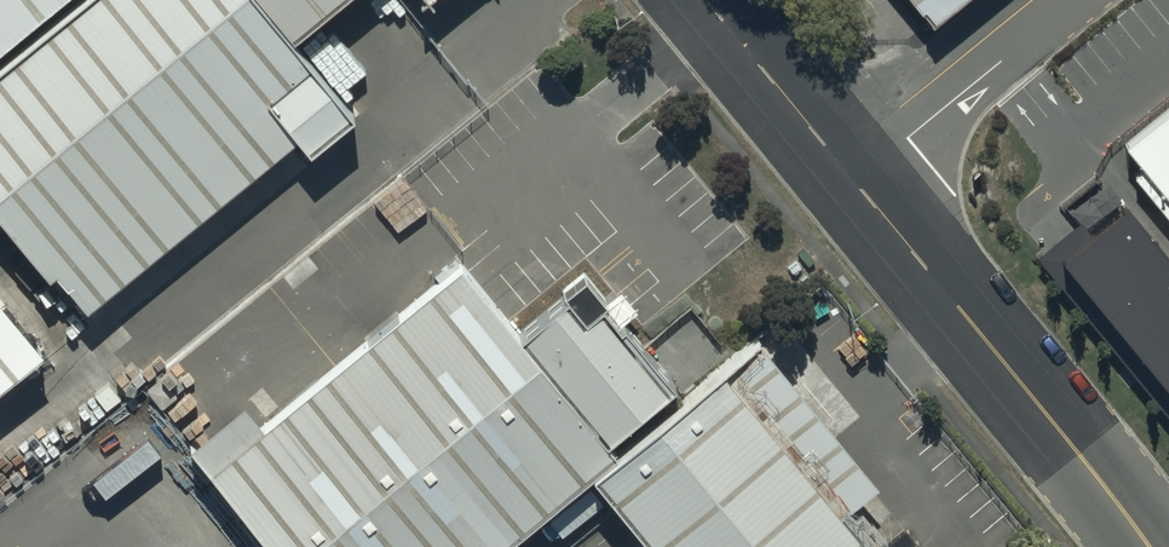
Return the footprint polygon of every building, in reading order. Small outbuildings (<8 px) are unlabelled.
[(0,11),(0,196),(75,291),(336,86),(272,6),(280,0),(14,0),(0,11)] [(14,0),(0,0),(0,11),(14,0)] [(1025,264),(1168,448),(1168,298),(1098,208),(1025,264)] [(569,450),(603,424),(505,301),(451,232),(190,436),(277,546),(446,546),(569,450)] [(505,301),(603,424),(669,372),(572,249),(505,301)] [(0,280),(0,348),(33,322),(0,280)] [(749,310),(669,372),(603,424),(569,450),(645,546),(889,546),(867,519),(896,497),(749,310)] [(989,532),(970,546),(1001,546),(989,532)]
